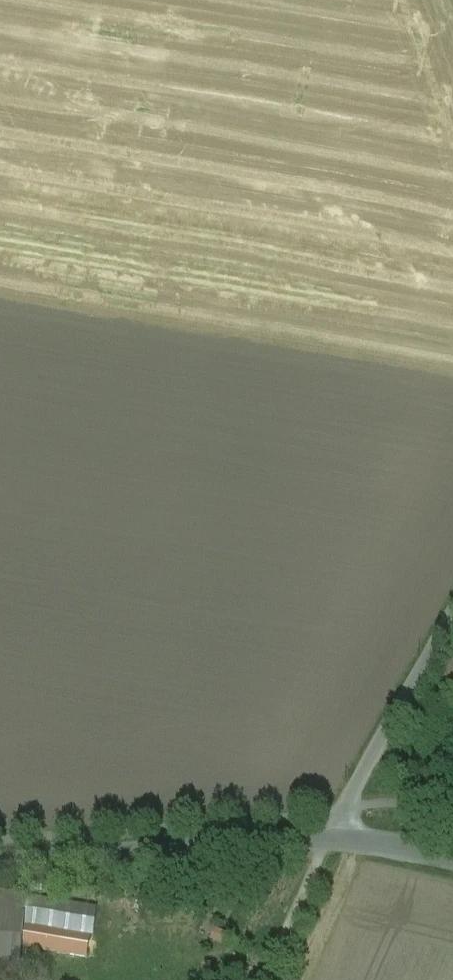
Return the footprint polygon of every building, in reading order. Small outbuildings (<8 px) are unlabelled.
[(0,895),(0,972),(19,974),(22,948),(24,928),(26,898),(0,895)] [(89,938),(24,928),(22,948),(86,958),(89,938)]
